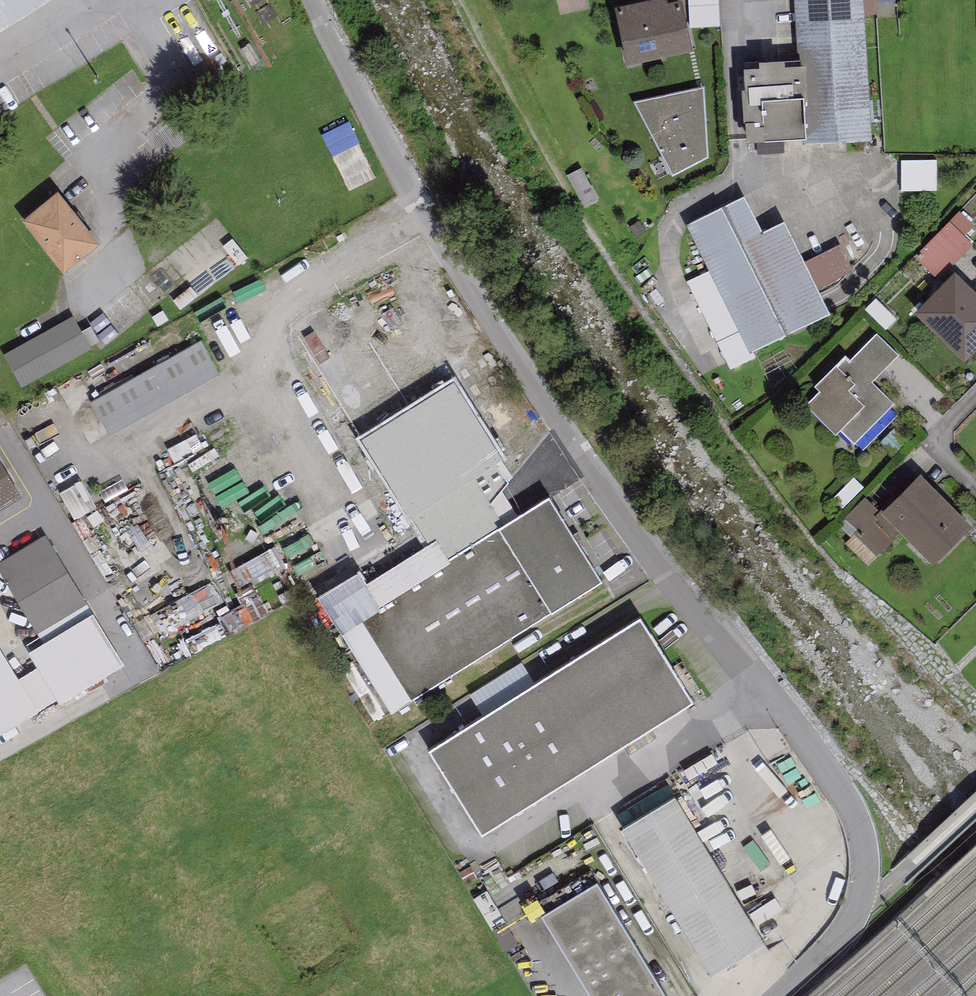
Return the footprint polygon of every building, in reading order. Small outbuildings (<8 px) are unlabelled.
[(56,0),(0,0),(0,34),(56,0)] [(666,0),(614,12),(627,69),(692,55),(681,5),(668,8),(666,0)] [(690,29),(721,27),(719,0),(688,0),(690,29)] [(797,44),(802,43),(804,71),(785,73),(785,66),(759,67),(758,74),(744,74),(745,95),(741,95),(743,128),(746,128),(745,149),(764,148),(764,146),(803,145),(803,147),(872,143),(864,0),(794,0),(797,44)] [(704,89),(633,103),(671,178),(708,159),(704,89)] [(355,192),(381,179),(354,123),(328,136),(355,192)] [(57,197),(22,225),(63,276),(98,248),(57,197)] [(746,201),(687,229),(748,356),(828,318),(784,226),(763,236),(746,201)] [(320,255),(280,277),(305,323),(294,328),(311,360),(286,374),(302,404),(326,390),(329,396),(381,368),(320,255)] [(954,276),(914,317),(964,365),(975,353),(975,297),(954,276)] [(73,314),(3,351),(20,383),(90,346),(73,314)] [(898,357),(877,336),(850,363),(845,358),(815,389),(820,394),(806,408),(836,437),(841,432),(854,445),(894,405),(872,383),(898,357)] [(201,338),(91,399),(109,431),(219,370),(201,338)] [(23,493),(0,454),(0,506),(23,493)] [(73,519),(104,509),(93,477),(62,487),(73,519)] [(933,569),(972,530),(921,477),(887,510),(881,516),(900,535),(933,569)] [(340,623),(390,705),(602,575),(550,490),(517,510),(499,480),(429,523),(436,535),(363,579),(376,600),(340,623)] [(366,492),(232,568),(243,588),(378,513),(366,492)] [(878,513),(864,499),(844,519),(857,532),(855,535),(878,557),(900,535),(881,516),(887,510),(884,507),(878,513)] [(126,663),(47,529),(0,557),(0,569),(41,638),(28,646),(38,663),(18,675),(0,644),(0,731),(126,663)] [(482,827),(694,695),(642,611),(430,743),(482,827)] [(676,787),(621,820),(712,969),(766,936),(676,787)] [(597,875),(540,910),(593,995),(670,995),(597,875)]
